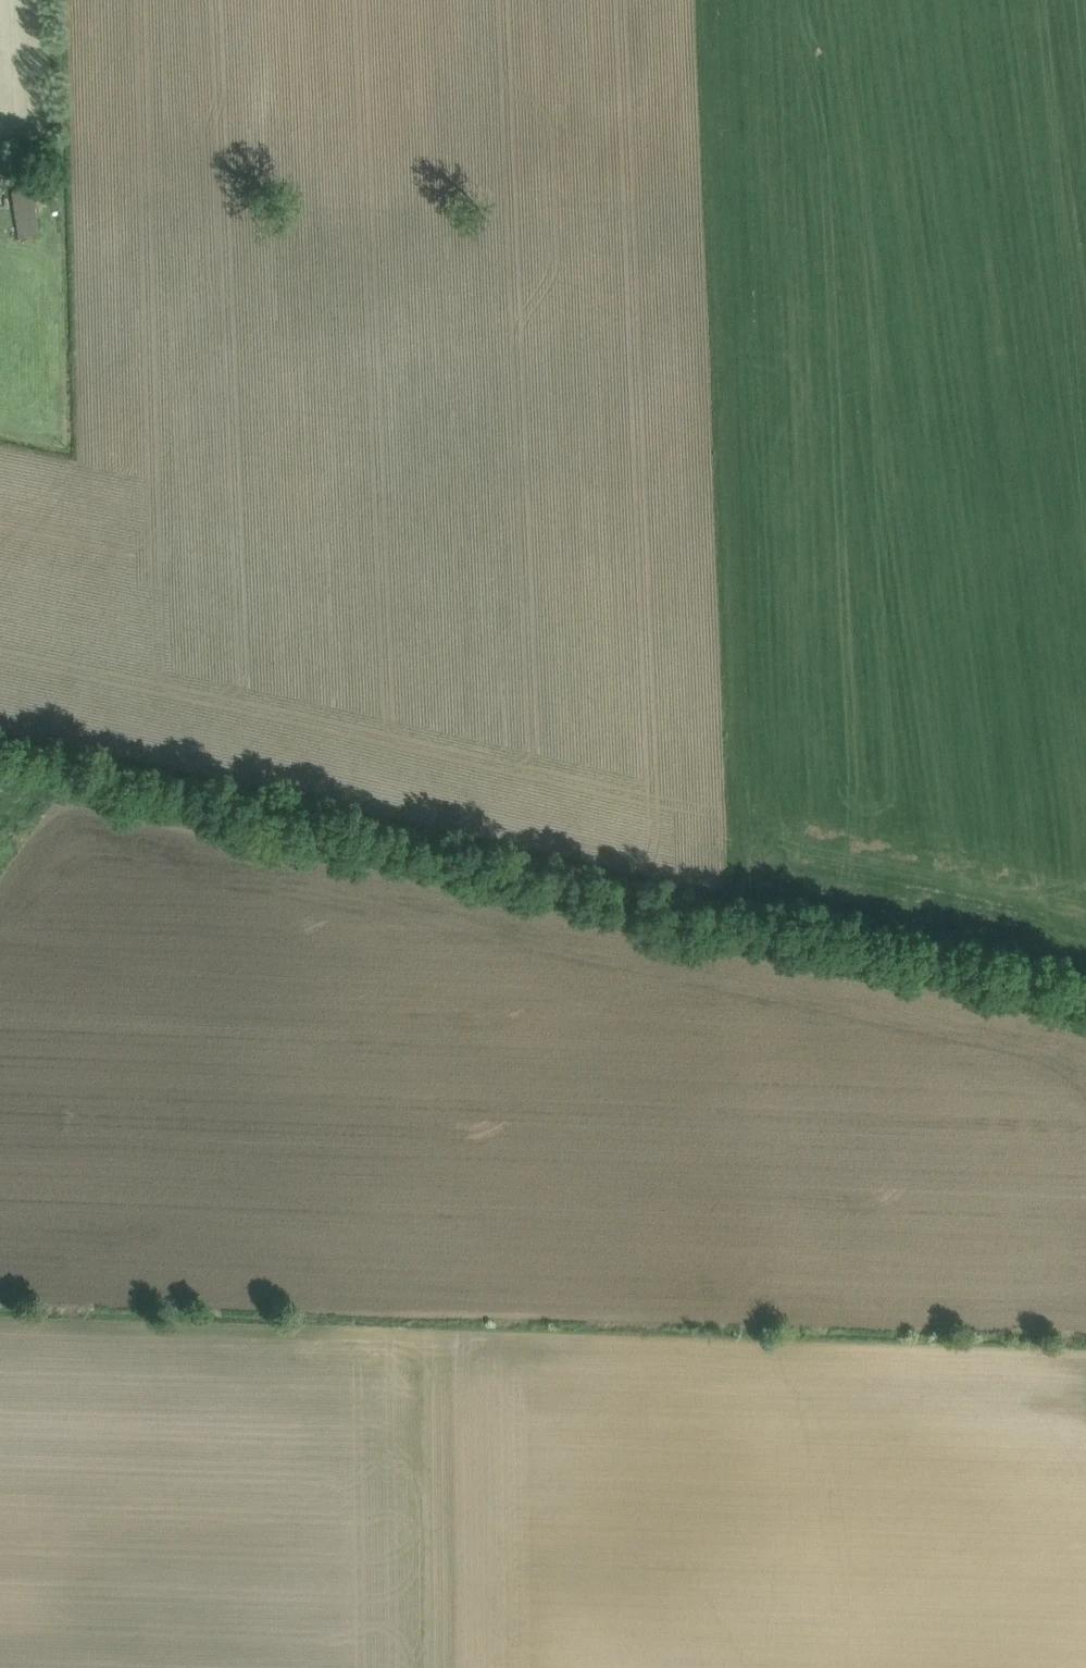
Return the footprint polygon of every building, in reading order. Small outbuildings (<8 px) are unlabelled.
[(40,233),(32,188),(12,191),(19,236),(40,233)]
